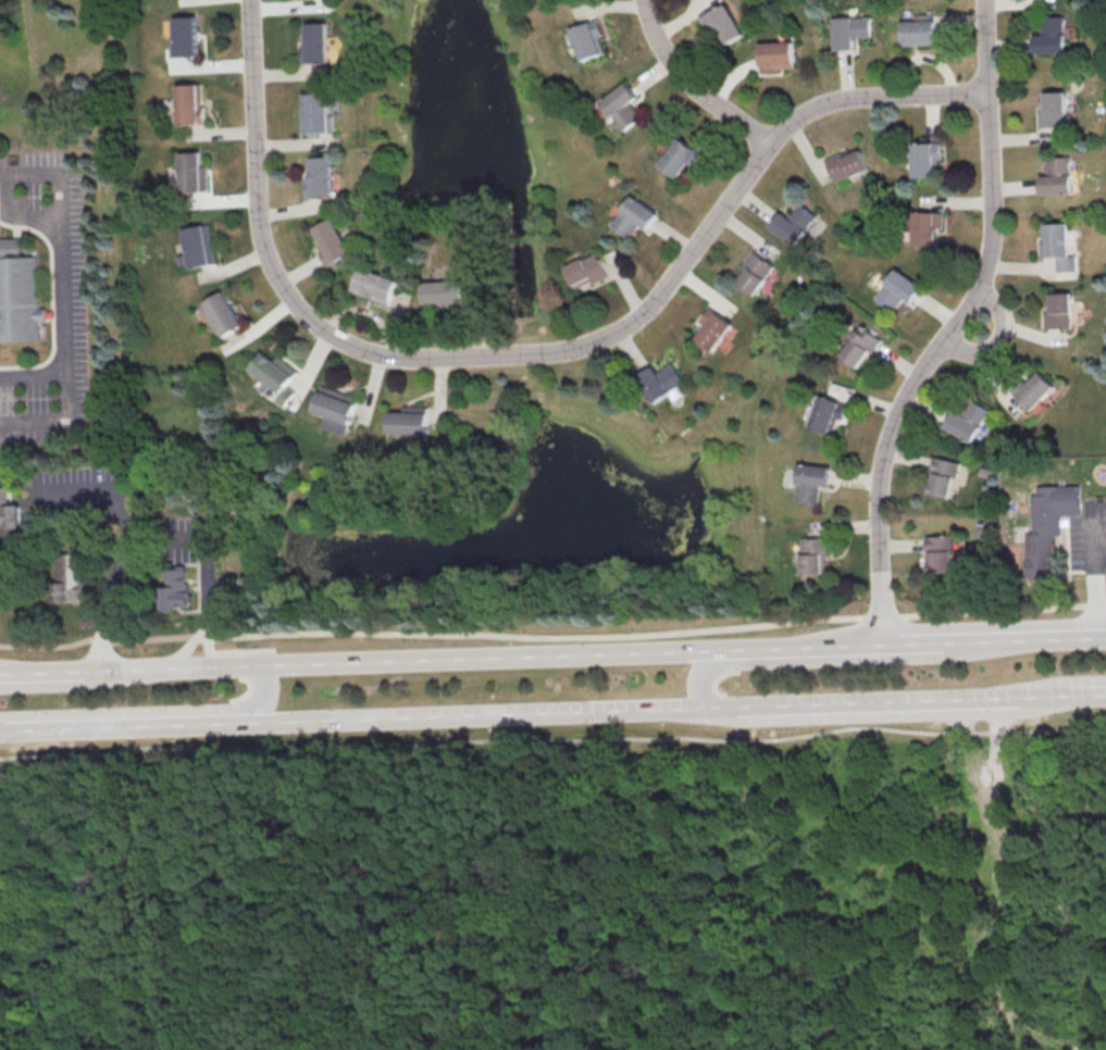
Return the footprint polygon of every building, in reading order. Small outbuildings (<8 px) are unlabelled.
[(698,15),(714,7),(716,9),(726,3),(744,34),(721,46),(712,28),(707,32),(698,15)] [(902,21),(919,20),(918,14),(935,13),(937,43),(903,45),(902,21)] [(833,50),(854,49),(854,40),(859,39),(859,37),(872,36),(871,16),(853,17),(853,15),(832,16),(833,50)] [(1043,16),(1064,15),(1066,52),(1033,54),(1032,35),(1043,35),(1043,16)] [(176,55),(198,54),(197,17),(174,18),(176,55)] [(583,60),(605,51),(599,36),(604,35),(598,18),(571,28),(583,60)] [(306,22),(327,22),(328,62),(301,63),(300,45),(307,45),(306,22)] [(759,42),(796,40),(797,52),(794,52),(794,67),(776,67),(776,71),(760,72),(759,42)] [(600,102),(623,130),(642,115),(631,101),(637,97),(626,82),(600,102)] [(178,124),(206,124),(204,105),(201,105),(201,84),(177,85),(178,124)] [(1043,92),(1067,91),(1068,111),(1065,111),(1065,126),(1039,127),(1037,111),(1040,111),(1040,102),(1044,101),(1043,92)] [(303,93),(327,92),(327,115),(333,115),(334,133),(305,134),(303,93)] [(659,165),(678,178),(687,164),(692,167),(701,154),(679,138),(659,165)] [(933,176),(933,166),(939,166),(937,159),(941,159),(940,140),(909,142),(911,177),(933,176)] [(835,182),(848,175),(849,177),(869,167),(859,149),(858,149),(856,147),(840,154),(838,151),(824,159),(835,182)] [(183,191),(209,190),(208,165),(201,165),(200,151),(181,152),(183,191)] [(310,157),(332,155),(334,197),(307,198),(306,178),(311,177),(310,157)] [(1045,158),(1069,155),(1071,192),(1039,195),(1037,175),(1046,174),(1045,158)] [(610,225),(629,239),(639,224),(647,229),(658,214),(632,195),(610,225)] [(769,226),(796,246),(807,232),(806,230),(817,214),(801,203),(794,214),(791,212),(787,216),(780,211),(769,226)] [(912,245),(937,246),(937,226),(934,226),(934,211),(914,211),(912,245)] [(311,229),(333,216),(353,251),(328,265),(320,250),(322,248),(311,229)] [(1041,223),(1068,222),(1069,255),(1076,255),(1076,271),(1056,272),(1056,258),(1041,258),(1040,241),(1042,241),(1041,223)] [(190,266),(218,261),(210,223),(183,228),(188,253),(178,255),(181,266),(190,265),(190,266)] [(39,342),(0,344),(0,240),(18,239),(20,255),(35,255),(38,311),(46,310),(46,323),(38,324),(39,342)] [(754,250),(774,266),(766,278),(768,280),(755,297),(736,283),(740,278),(736,276),(745,265),(743,263),(754,250)] [(564,266),(575,288),(592,280),(593,284),(608,276),(595,252),(583,259),(582,258),(564,266)] [(362,267),(399,280),(389,305),(373,299),(374,297),(353,289),(362,267)] [(873,299),(893,313),(904,298),(911,303),(923,288),(896,268),(873,299)] [(423,282),(463,279),(464,307),(438,308),(438,302),(424,303),(423,282)] [(221,338),(245,325),(224,290),(204,301),(216,322),(213,324),(221,338)] [(1048,292),(1070,292),(1071,327),(1044,328),(1043,312),(1047,312),(1046,303),(1049,303),(1048,292)] [(710,307),(733,324),(711,352),(695,339),(700,332),(698,330),(704,323),(699,320),(710,307)] [(840,355),(857,368),(871,350),(873,352),(882,340),(860,324),(850,336),(853,337),(840,355)] [(284,407),(296,391),(288,385),(299,372),(279,355),(275,361),(264,352),(251,367),(282,392),(275,400),(284,407)] [(656,372),(672,362),(685,383),(654,402),(636,376),(651,366),(656,372)] [(1055,386),(1030,411),(1007,389),(1016,380),(1021,386),(1037,370),(1055,386)] [(323,426),(347,435),(360,398),(322,385),(313,410),(326,415),(323,426)] [(809,426),(832,434),(837,418),(843,421),(848,403),(820,393),(809,426)] [(972,400),(990,411),(971,442),(942,426),(953,409),(960,413),(964,409),(966,410),(972,400)] [(388,433),(428,434),(430,405),(402,404),(402,411),(389,411),(388,433)] [(934,457),(961,463),(958,477),(956,477),(950,499),(929,493),(934,472),(931,471),(934,457)] [(795,499),(818,502),(820,484),(830,485),(832,466),(799,463),(795,499)] [(1054,578),(1027,579),(1026,534),(1033,534),(1032,497),(1036,497),(1036,488),(1080,487),(1081,515),(1062,516),(1062,536),(1053,536),(1054,578)] [(21,529),(0,530),(0,488),(8,488),(8,507),(20,507),(21,529)] [(925,536),(953,535),(953,549),(954,572),(929,573),(929,562),(927,562),(925,536)] [(800,574),(827,573),(827,553),(830,553),(829,537),(803,538),(804,553),(800,553),(800,574)] [(76,555),(77,583),(83,583),(84,601),(53,603),(52,585),(57,585),(54,557),(76,555)] [(183,571),(184,580),(186,580),(187,609),(173,609),(174,612),(157,613),(156,586),(165,586),(164,572),(183,571)]
